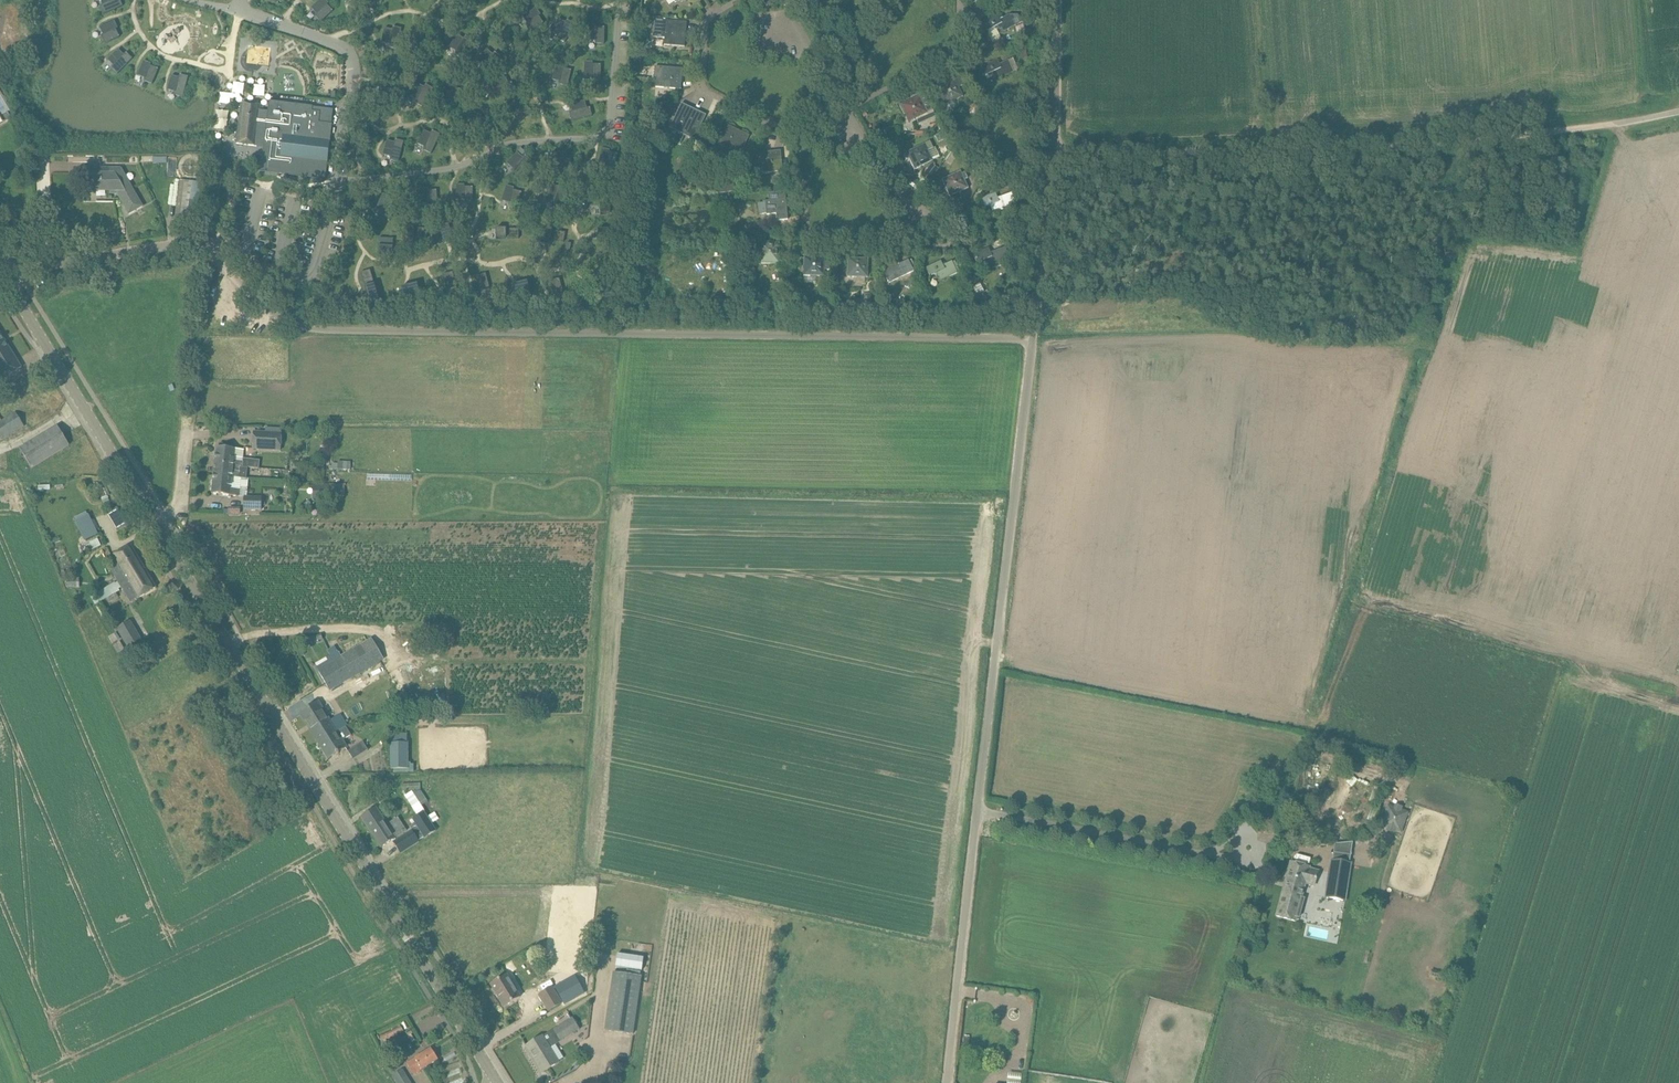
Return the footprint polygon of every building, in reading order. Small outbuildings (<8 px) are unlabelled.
[(103,14),(123,6),(120,0),(100,0),(102,5),(100,6),(103,14)] [(333,11),(327,5),(329,4),(326,0),(321,0),(311,9),(317,14),(315,16),(321,22),(333,11)] [(527,24),(525,25),(530,32),(544,24),(539,16),(541,15),(537,8),(523,17),(527,24)] [(998,35),(1014,26),(1022,22),(1018,15),(1009,15),(1000,20),(998,15),(983,23),(988,31),(994,28),(998,35)] [(856,17),(852,22),(857,25),(860,20),(856,17)] [(567,20),(566,23),(559,19),(552,33),(558,36),(557,39),(565,43),(575,24),(567,20)] [(654,20),(653,37),(665,38),(664,45),(685,47),(687,23),(654,20)] [(101,36),(105,44),(120,37),(116,29),(118,29),(115,21),(100,28),(103,35),(101,36)] [(604,44),(605,28),(596,27),(596,25),(588,25),(588,41),(596,41),(595,44),(604,44)] [(393,27),(392,30),(385,28),(381,43),(389,45),(388,48),(397,50),(402,29),(393,27)] [(427,38),(428,36),(421,32),(414,47),(421,50),(420,53),(428,56),(435,41),(427,38)] [(457,35),(449,48),(456,52),(454,54),(462,59),(473,41),(466,36),(464,39),(457,35)] [(111,68),(118,74),(133,59),(126,53),(124,55),(119,50),(108,61),(113,66),(111,68)] [(993,73),(996,80),(1013,72),(1018,69),(1013,59),(1008,61),(999,65),(997,60),(982,67),(986,76),(993,73)] [(152,84),(159,69),(151,66),(152,64),(144,61),(138,76),(145,79),(144,81),(152,84)] [(601,81),(601,65),(593,64),(593,62),(585,62),(584,78),(592,79),(592,81),(601,81)] [(568,86),(572,70),(563,68),(564,66),(556,64),(552,80),(559,82),(559,84),(568,86)] [(655,67),(654,77),(657,77),(656,87),(681,90),(683,69),(655,67)] [(183,97),(189,77),(180,75),(179,78),(172,76),(168,90),(175,92),(174,95),(183,97)] [(955,80),(937,88),(940,97),(945,106),(951,103),(953,102),(963,97),(959,87),(967,84),(963,76),(955,80)] [(415,103),(423,107),(433,89),(426,84),(424,87),(417,84),(410,97),(417,101),(415,103)] [(445,84),(442,100),(449,102),(448,104),(457,106),(461,89),(452,88),(453,86),(445,84)] [(393,106),(393,98),(395,98),(396,90),(379,89),(379,97),(377,97),(376,106),(393,106)] [(920,96),(901,105),(905,113),(909,122),(915,119),(916,119),(928,113),(932,111),(924,94),(920,96)] [(241,103),(237,144),(257,146),(257,147),(264,147),(261,171),(326,180),(333,124),(332,124),(334,109),(313,106),(269,101),(268,112),(263,111),(263,105),(241,103)] [(590,107),(587,108),(585,101),(570,104),(572,112),(569,113),(572,121),(592,116),(590,107)] [(670,129),(666,137),(681,143),(684,136),(694,141),(697,134),(706,115),(700,112),(682,104),(677,114),(670,129)] [(639,120),(636,122),(639,126),(648,120),(646,116),(641,115),(638,118),(639,120)] [(722,135),(718,144),(725,147),(723,152),(721,155),(737,162),(749,136),(746,134),(727,125),(722,135)] [(424,131),(417,144),(424,148),(423,150),(431,154),(440,134),(432,131),(431,134),(424,131)] [(941,132),(935,135),(939,142),(944,139),(941,132)] [(390,160),(399,162),(404,142),(395,140),(395,143),(387,141),(383,156),(391,157),(390,160)] [(914,170),(924,165),(933,161),(928,151),(933,149),(930,142),(925,144),(906,153),(914,170)] [(602,149),(599,165),(606,166),(606,168),(614,170),(616,165),(618,154),(610,152),(610,150),(602,149)] [(758,164),(761,164),(762,167),(771,165),(772,172),(783,171),(781,151),(760,153),(761,157),(757,157),(758,164)] [(571,169),(571,160),(568,160),(567,152),(552,153),(553,160),(550,161),(550,170),(571,169)] [(525,155),(523,158),(517,153),(507,164),(513,169),(511,171),(518,177),(532,161),(525,155)] [(932,165),(929,170),(935,175),(939,170),(932,165)] [(89,173),(89,192),(89,189),(110,189),(110,194),(110,193),(117,193),(119,192),(126,204),(124,205),(129,214),(142,206),(137,197),(121,169),(101,169),(101,173),(89,173)] [(961,172),(942,180),(946,188),(950,197),(959,193),(969,188),(965,180),(968,179),(965,173),(962,174),(961,172)] [(180,181),(175,219),(194,221),(199,183),(180,181)] [(454,200),(466,199),(466,203),(473,203),(472,185),(452,185),(453,193),(454,193),(454,200)] [(547,200),(554,203),(553,205),(562,208),(567,192),(559,189),(560,187),(552,185),(547,200)] [(730,188),(719,190),(720,194),(736,192),(735,185),(730,186),(730,188)] [(502,201),(509,203),(508,206),(517,208),(522,193),(514,190),(514,188),(507,186),(502,201)] [(438,207),(437,190),(428,191),(428,189),(420,189),(421,206),(429,205),(429,207),(438,207)] [(762,203),(757,203),(758,214),(762,214),(767,213),(767,215),(776,214),(777,221),(788,220),(785,191),(768,193),(768,200),(762,201),(762,203)] [(390,221),(398,203),(390,199),(391,197),(383,194),(376,210),(383,213),(381,217),(390,221)] [(993,213),(1011,207),(1015,205),(1013,199),(1008,200),(1007,195),(997,199),(996,194),(980,200),(983,208),(991,206),(993,213)] [(623,204),(600,205),(600,215),(623,213),(623,204)] [(449,225),(439,227),(442,237),(451,234),(464,231),(461,221),(449,225)] [(404,228),(404,238),(414,238),(427,239),(427,229),(404,228)] [(543,228),(541,238),(551,240),(558,241),(564,242),(566,233),(543,228)] [(496,229),(496,239),(519,239),(519,229),(496,229)] [(598,230),(598,240),(610,240),(621,240),(621,230),(598,230)] [(393,257),(393,239),(379,238),(378,257),(393,257)] [(761,243),(761,264),(779,264),(780,243),(761,243)] [(987,267),(1004,260),(1010,258),(1005,247),(1000,250),(1000,249),(991,253),(989,248),(974,254),(977,263),(984,260),(987,267)] [(804,266),(804,276),(810,276),(817,276),(824,277),(825,258),(804,257),(804,266)] [(848,258),(848,277),(854,277),(868,278),(868,259),(848,258)] [(897,260),(882,267),(886,276),(889,283),(896,279),(913,271),(908,260),(899,264),(897,260)] [(957,272),(957,271),(952,261),(943,266),(941,261),(926,268),(930,277),(937,273),(941,280),(957,272)] [(370,270),(361,273),(369,302),(379,300),(370,270)] [(453,272),(443,274),(449,300),(459,298),(453,272)] [(486,274),(476,276),(483,301),(493,299),(486,274)] [(560,278),(550,281),(556,306),(566,304),(560,278)] [(527,282),(518,284),(519,288),(520,294),(523,306),(533,304),(527,282)] [(417,284),(408,286),(410,296),(413,308),(423,306),(417,284)] [(871,295),(864,295),(864,304),(872,304),(871,295)] [(22,368),(0,333),(0,381),(22,368)] [(1,441),(24,427),(24,426),(16,413),(15,413),(2,421),(0,417),(0,439),(1,441)] [(32,468),(60,451),(69,445),(58,426),(21,449),(32,468)] [(254,432),(253,449),(281,450),(282,429),(266,428),(266,433),(254,432)] [(214,475),(212,493),(239,496),(241,478),(247,479),(248,468),(242,468),(243,459),(244,450),(232,449),(233,445),(220,444),(219,447),(217,447),(214,475)] [(332,466),(329,466),(329,469),(343,470),(343,462),(338,462),(338,464),(332,464),(332,466)] [(313,500),(328,500),(329,485),(313,485),(313,500)] [(243,509),(261,510),(262,506),(265,506),(265,498),(244,496),(243,509)] [(119,507),(108,512),(117,531),(128,525),(119,507)] [(89,513),(76,520),(85,539),(99,532),(89,513)] [(115,577),(118,582),(116,583),(94,595),(99,603),(120,591),(119,589),(122,588),(147,572),(131,546),(112,557),(122,573),(115,577)] [(131,603),(147,593),(156,587),(147,572),(122,588),(131,603)] [(129,648),(141,640),(130,621),(117,629),(129,648)] [(113,644),(121,640),(117,633),(109,637),(113,644)] [(322,635),(301,640),(302,645),(323,639),(322,635)] [(330,691),(382,660),(369,640),(318,671),(330,691)] [(122,653),(126,651),(124,648),(120,642),(116,644),(120,650),(122,653)] [(319,702),(310,707),(301,713),(321,746),(348,730),(346,727),(344,728),(338,731),(330,720),(319,702)] [(351,735),(348,730),(321,746),(329,758),(336,753),(337,754),(347,748),(342,740),(351,735)] [(393,769),(410,769),(409,736),(392,736),(393,769)] [(353,760),(368,750),(363,742),(348,752),(353,760)] [(421,783),(403,784),(403,791),(421,790),(421,783)] [(393,842),(401,854),(420,841),(419,841),(424,837),(425,839),(437,831),(424,811),(425,811),(412,792),(405,797),(417,816),(412,819),(417,827),(412,830),(393,842)] [(1395,832),(1402,834),(1409,812),(1402,810),(1402,807),(1394,805),(1394,807),(1387,805),(1380,827),(1387,829),(1386,831),(1394,834),(1395,832)] [(376,808),(362,817),(381,847),(407,831),(399,820),(388,827),(376,808)] [(1345,901),(1349,878),(1352,865),(1331,861),(1324,898),(1345,901)] [(1276,916),(1287,919),(1295,921),(1305,884),(1314,887),(1318,872),(1310,870),(1311,868),(1291,863),(1276,916)] [(641,976),(614,972),(605,1031),(633,1035),(641,976)] [(491,985),(496,994),(504,1007),(521,997),(507,975),(491,985)] [(549,1011),(561,1004),(551,988),(539,995),(549,1011)] [(542,1073),(551,1067),(559,1062),(550,1048),(579,1029),(572,1018),(526,1047),(542,1073)] [(401,1027),(380,1037),(382,1042),(404,1032),(401,1027)] [(410,1029),(405,1032),(408,1037),(409,1037),(412,1042),(415,1040),(412,1035),(413,1034),(410,1029)] [(431,1048),(407,1064),(414,1075),(438,1060),(431,1048)] [(1027,1052),(1008,1050),(1006,1064),(1025,1066),(1027,1052)] [(393,1076),(397,1082),(411,1082),(402,1070),(393,1076)]
